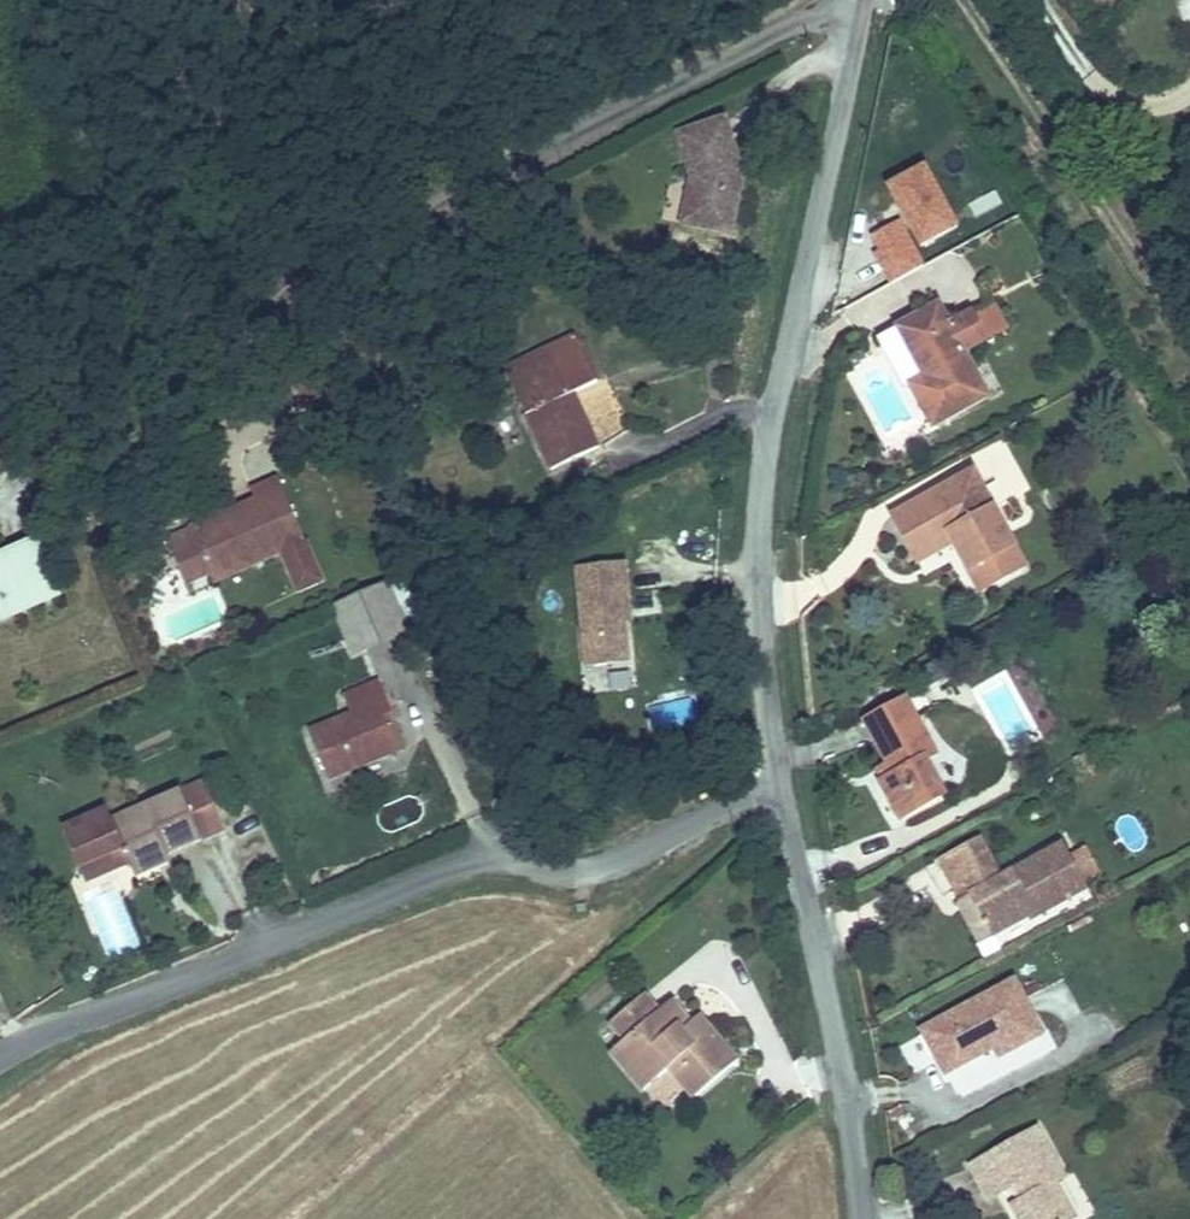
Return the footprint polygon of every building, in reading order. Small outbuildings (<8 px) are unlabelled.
[(727,91),(682,106),(696,149),(686,195),(733,205),(745,150),(727,91)] [(928,165),(885,187),(902,219),(865,240),(889,284),(926,264),(919,251),(961,228),(928,165)] [(936,413),(996,384),(951,290),(905,313),(927,360),(914,368),(936,413)] [(987,337),(1004,331),(998,311),(980,316),(987,337)] [(558,358),(555,352),(548,334),(511,350),(517,365),(551,448),(606,427),(583,374),(595,369),(585,346),(558,358)] [(348,552),(304,451),(276,463),(280,472),(284,480),(257,492),(253,484),(215,501),(234,546),(269,531),(272,539),(307,524),(323,562),(348,552)] [(975,575),(1029,550),(979,457),(895,498),(916,548),(951,529),(975,575)] [(257,492),(284,480),(280,472),(253,484),(257,492)] [(234,546),(215,501),(193,510),(212,556),(234,546)] [(3,596),(80,564),(54,506),(10,525),(0,529),(0,589),(3,596)] [(10,525),(3,515),(0,517),(0,529),(10,525)] [(238,554),(272,539),(269,531),(234,546),(238,554)] [(635,579),(645,578),(644,536),(594,538),(595,637),(638,638),(636,604),(635,579)] [(394,558),(344,579),(365,627),(415,605),(394,558)] [(646,603),(645,578),(635,579),(636,604),(646,603)] [(369,687),(330,703),(346,748),(416,720),(408,700),(420,693),(402,650),(362,664),(369,687)] [(896,806),(947,782),(931,747),(941,739),(909,680),(866,703),(895,763),(879,772),(896,806)] [(100,792),(56,812),(72,848),(116,828),(123,843),(125,848),(166,830),(224,805),(202,756),(104,800),(100,792)] [(968,879),(990,923),(1035,900),(1041,907),(1097,880),(1071,832),(1014,859),(992,820),(949,841),(968,879)] [(116,828),(72,848),(79,863),(123,843),(116,828)] [(166,830),(125,848),(130,859),(171,840),(166,830)] [(974,929),(990,923),(968,879),(953,885),(974,929)] [(999,1040),(1043,1019),(1017,968),(926,1015),(947,1056),(995,1032),(999,1040)] [(651,998),(634,981),(605,1008),(620,1025),(611,1033),(646,1073),(675,1050),(700,1076),(740,1039),(700,995),(691,1002),(674,1016),(656,994),(651,998)] [(671,981),(656,994),(674,1016),(691,1002),(671,981)] [(1038,1195),(1046,1211),(1078,1195),(1061,1161),(1071,1156),(1045,1105),(979,1138),(994,1169),(1013,1158),(1024,1153),(1035,1171),(1025,1175),(1016,1182),(1025,1202),(1038,1195)] [(1024,1153),(1013,1158),(1025,1175),(1035,1171),(1024,1153)] [(1032,1218),(1046,1211),(1038,1195),(1025,1202),(1032,1218)]
